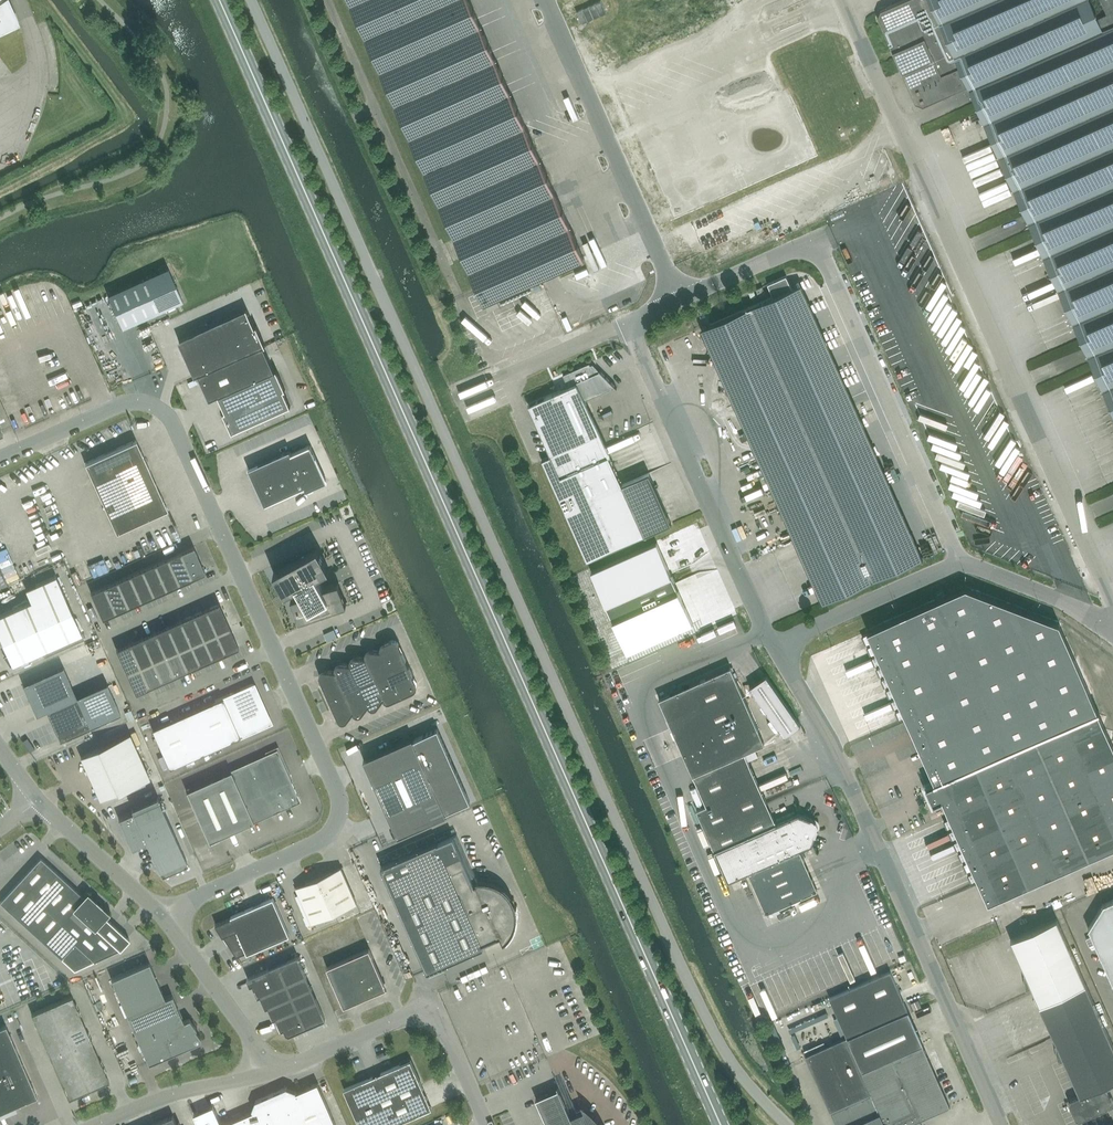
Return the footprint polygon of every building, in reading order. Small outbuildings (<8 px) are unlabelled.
[(4,27),(5,28),(14,22),(11,18),(14,17),(15,21),(16,23),(17,22),(14,16),(9,4),(7,0),(0,0),(0,30),(4,27)] [(357,20),(484,304),(585,259),(555,192),(469,0),(348,0),(357,20)] [(878,18),(881,26),(915,102),(924,105),(968,86),(1112,413),(1112,0),(903,0),(881,10),(878,18)] [(168,267),(107,295),(122,327),(182,300),(168,267)] [(786,275),(768,284),(773,296),(792,288),(786,275)] [(759,296),(766,293),(763,286),(756,289),(759,296)] [(710,324),(747,408),(829,371),(792,288),(773,296),(710,324)] [(246,309),(178,339),(194,376),(195,377),(198,376),(263,346),(265,346),(266,345),(256,325),(256,326),(255,326),(246,308),(246,309)] [(263,346),(198,376),(209,400),(218,396),(225,412),(228,419),(227,419),(226,419),(232,432),(290,406),(283,390),(285,390),(276,369),(276,370),(274,371),(263,346)] [(624,490),(599,433),(585,400),(615,387),(616,388),(617,388),(599,369),(599,370),(600,371),(594,373),(590,363),(563,374),(568,386),(528,404),(551,455),(551,456),(542,460),(587,561),(674,525),(653,476),(624,490)] [(789,503),(830,485),(816,453),(857,435),(829,371),(747,408),(789,503)] [(816,453),(830,485),(871,467),(857,435),(816,453)] [(143,437),(137,440),(141,448),(146,446),(143,437)] [(136,440),(85,463),(116,532),(106,537),(117,561),(178,533),(136,440)] [(290,449),(248,468),(265,505),(306,486),(308,490),(327,481),(310,444),(291,453),(290,449)] [(804,535),(843,517),(886,499),(871,467),(830,485),(789,503),(804,535)] [(1027,483),(1028,481),(1016,478),(1014,485),(1044,492),(1045,487),(1027,483)] [(914,562),(886,499),(843,517),(857,549),(818,567),(832,598),(914,562)] [(1051,517),(1054,511),(1027,499),(1024,505),(1051,517)] [(843,517),(804,535),(818,567),(857,549),(843,517)] [(627,652),(693,623),(657,542),(591,572),(627,652)] [(193,546),(180,552),(192,578),(205,572),(193,546)] [(317,548),(273,573),(285,593),(296,587),(301,595),(291,598),(299,621),(346,604),(339,582),(323,587),(316,576),(329,569),(317,548)] [(179,584),(192,578),(180,552),(167,557),(179,584)] [(166,590),(179,584),(167,557),(155,563),(166,590)] [(154,595),(166,590),(155,563),(142,569),(154,595)] [(77,583),(83,581),(78,569),(72,572),(77,583)] [(141,601),(154,595),(142,569),(129,575),(141,601)] [(12,664),(82,632),(56,575),(35,584),(41,596),(0,614),(0,637),(12,664)] [(128,607),(141,601),(129,575),(116,580),(128,607)] [(115,612),(128,607),(116,580),(104,586),(115,612)] [(115,612),(104,586),(90,592),(102,618),(115,612)] [(867,631),(878,655),(873,657),(876,664),(881,662),(883,665),(878,668),(881,674),(886,672),(888,676),(883,678),(886,685),(891,683),(892,687),(887,689),(891,696),(895,694),(897,698),(892,700),(895,707),(900,705),(902,709),(897,711),(900,718),(905,716),(934,782),(926,786),(928,790),(926,791),(930,799),(932,798),(934,803),(942,799),(988,902),(1112,847),(1112,745),(1098,711),(1099,711),(1099,709),(1098,710),(1059,623),(966,587),(867,631)] [(216,633),(229,627),(219,602),(205,608),(216,633)] [(205,608),(193,614),(203,638),(216,633),(205,608)] [(203,638),(193,614),(180,620),(191,644),(203,638)] [(191,644),(180,620),(167,625),(178,650),(191,644)] [(167,625),(154,631),(165,655),(178,650),(167,625)] [(229,627),(216,633),(203,638),(212,658),(238,647),(229,627)] [(165,655),(154,631),(142,637),(153,661),(165,655)] [(142,637),(129,642),(140,667),(153,661),(142,637)] [(380,648),(381,651),(390,671),(408,663),(396,637),(384,643),(382,644),(380,646),(380,648)] [(200,664),(212,658),(203,638),(191,644),(200,664)] [(149,687),(140,667),(129,642),(116,648),(135,693),(149,687)] [(178,650),(187,670),(200,664),(191,644),(178,650)] [(174,675),(187,670),(178,650),(165,655),(174,675)] [(390,671),(381,651),(369,650),(367,651),(365,653),(365,655),(366,657),(375,677),(390,671)] [(174,675),(165,655),(153,661),(162,681),(174,675)] [(375,677),(366,657),(354,656),(354,657),(352,658),(350,659),(350,662),(351,664),(360,684),(375,677)] [(162,681),(153,661),(140,667),(149,687),(162,681)] [(360,684),(351,664),(339,663),(337,664),(335,666),(335,669),(336,671),(345,691),(360,684)] [(384,697),(384,698),(385,700),(387,701),(389,701),(391,700),(392,700),(413,691),(414,690),(415,690),(415,689),(416,688),(416,687),(417,686),(417,684),(417,683),(416,682),(408,663),(390,671),(375,677),(384,697)] [(36,714),(46,710),(76,696),(63,666),(23,684),(36,714)] [(776,823),(744,752),(764,743),(731,667),(659,699),(693,775),(706,806),(696,810),(728,882),(748,873),(766,913),(818,890),(800,850),(812,844),(819,827),(816,820),(798,813),(776,823)] [(345,691),(336,671),(324,670),(321,671),(320,673),(320,675),(321,678),(320,678),(329,698),(345,691)] [(800,725),(766,676),(750,687),(784,736),(800,725)] [(369,704),(370,707),(372,708),(374,708),(376,707),(377,707),(384,698),(384,697),(375,677),(360,684),(369,704)] [(76,696),(90,727),(120,713),(107,683),(76,696)] [(212,702),(152,729),(169,768),(270,724),(252,683),(212,702)] [(824,692),(827,697),(847,688),(844,683),(824,692)] [(353,711),(354,713),(356,715),(359,715),(361,714),(369,704),(360,684),(345,691),(353,711)] [(346,721),(353,711),(345,691),(329,698),(338,718),(339,720),(341,721),(344,721),(346,720),(346,721)] [(76,696),(46,710),(60,740),(90,727),(76,696)] [(427,705),(352,738),(397,839),(472,806),(427,705)] [(99,748),(81,756),(100,799),(118,790),(118,791),(149,778),(129,733),(98,747),(99,748)] [(209,841),(244,825),(244,826),(300,801),(277,749),(221,774),(186,790),(209,841)] [(171,790),(186,785),(182,776),(168,781),(171,790)] [(133,811),(118,818),(120,821),(121,821),(128,836),(126,837),(128,843),(130,842),(133,847),(146,841),(161,873),(162,873),(161,870),(184,860),(185,862),(187,862),(158,797),(157,797),(157,799),(133,809),(133,808),(132,808),(133,811)] [(515,927),(515,926),(516,923),(516,922),(516,920),(517,917),(517,916),(517,914),(516,913),(516,910),(516,908),(515,905),(515,904),(513,905),(510,900),(512,899),(512,898),(511,896),(509,894),(508,893),(507,892),(505,890),(502,888),(500,886),(497,884),(495,883),(492,883),(491,882),(489,882),(485,881),(482,881),(478,881),(476,881),(477,883),(474,884),(453,836),(437,843),(437,842),(381,867),(427,972),(483,947),(482,944),(500,936),(503,944),(505,942),(507,940),(508,939),(511,936),(512,934),(513,931),(514,929),(515,927)] [(219,858),(221,863),(234,859),(233,854),(219,858)] [(0,901),(0,902),(74,970),(120,949),(129,939),(104,915),(106,912),(100,906),(102,904),(96,898),(94,901),(87,895),(85,897),(40,857),(0,901)] [(929,882),(967,870),(964,860),(949,865),(950,868),(935,874),(931,865),(924,867),(929,882)] [(341,867),(318,877),(334,913),(357,904),(341,867)] [(334,913),(318,877),(296,887),(312,923),(334,913)] [(231,918),(215,924),(237,957),(247,953),(247,954),(290,935),(273,898),(231,917),(231,918)] [(1103,904),(1088,928),(1112,983),(1112,899),(1103,904)] [(1026,974),(1080,1095),(1070,1099),(1069,1103),(1076,1119),(1080,1120),(1108,1107),(1111,1099),(1105,1085),(1112,1081),(1112,1044),(1057,919),(1011,939),(1026,974)] [(326,967),(344,1007),(382,990),(384,984),(369,948),(326,967)] [(270,968),(279,988),(284,1000),(289,998),(312,988),(298,956),(270,968)] [(111,978),(126,1013),(165,997),(149,961),(111,978)] [(279,988),(270,968),(247,978),(250,986),(253,985),(258,997),(261,996),(279,988)] [(847,1037),(908,1011),(890,970),(829,998),(847,1037)] [(274,1019),(276,1018),(294,1010),(289,998),(284,1000),(279,988),(261,996),(266,1008),(268,1007),(274,1019)] [(317,1000),(312,988),(289,998),(294,1010),(317,1000)] [(165,997),(126,1013),(148,1063),(199,1041),(201,1039),(201,1036),(195,1029),(196,1027),(189,1018),(185,1021),(172,994),(165,997)] [(58,1018),(78,1010),(72,995),(52,1004),(58,1018)] [(921,1006),(920,1002),(919,999),(911,1003),(914,1010),(921,1006)] [(325,1019),(317,1000),(294,1010),(302,1029),(325,1019)] [(31,1013),(37,1027),(58,1018),(52,1004),(31,1013)] [(64,1033),(84,1024),(78,1010),(58,1018),(64,1033)] [(291,1034),(302,1029),(294,1010),(276,1018),(282,1030),(284,1029),(286,1033),(287,1034),(288,1034),(289,1034),(290,1034),(291,1034)] [(908,1011),(847,1037),(862,1072),(923,1045),(908,1011)] [(58,1018),(37,1027),(44,1042),(64,1033),(58,1018)] [(70,1047),(90,1038),(84,1024),(64,1033),(70,1047)] [(37,1096),(6,1025),(0,1027),(0,1112),(37,1096)] [(50,1056),(70,1047),(64,1033),(44,1042),(50,1056)] [(806,1056),(836,1124),(908,1124),(950,1106),(923,1045),(862,1072),(847,1037),(806,1056)] [(70,1047),(76,1061),(96,1052),(90,1038),(70,1047)] [(56,1070),(76,1061),(70,1047),(50,1056),(56,1070)] [(96,1052),(76,1061),(82,1075),(103,1066),(96,1052)] [(360,1124),(394,1124),(432,1108),(411,1060),(344,1089),(360,1124)] [(62,1084),(82,1075),(76,1061),(56,1070),(62,1084)] [(795,1065),(789,1067),(801,1092),(807,1090),(795,1065)] [(82,1075),(89,1089),(109,1080),(103,1066),(82,1075)] [(137,1067),(123,1073),(128,1084),(142,1078),(137,1067)] [(68,1098),(89,1089),(82,1075),(62,1084),(68,1098)] [(1072,1091),(1069,1081),(1061,1084),(1064,1094),(1072,1091)] [(279,1124),(336,1124),(318,1083),(297,1092),(296,1090),(287,1087),(266,1096),(279,1124)] [(548,1124),(599,1124),(598,1124),(594,1119),(590,1114),(584,1109),(571,1115),(559,1087),(558,1088),(559,1089),(536,1099),(548,1124)] [(253,1111),(222,1124),(279,1124),(266,1096),(256,1101),(252,1109),(253,1111)] [(173,1116),(151,1124),(180,1124),(179,1123),(176,1124),(173,1116)]
